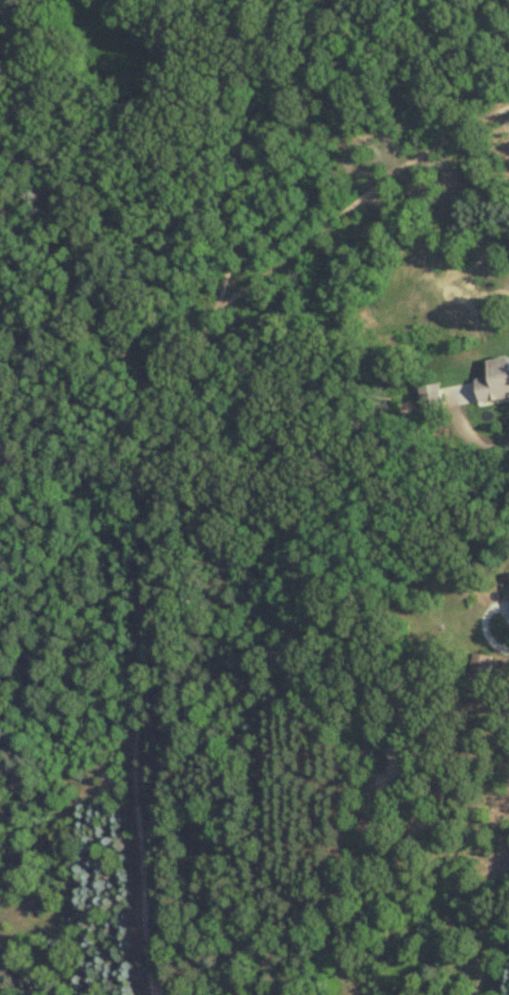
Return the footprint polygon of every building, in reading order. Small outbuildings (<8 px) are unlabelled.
[(508,399),(508,358),(490,362),(493,378),(478,381),(482,404),(508,399)] [(428,411),(446,407),(442,385),(423,389),(428,411)] [(487,677),(493,660),(475,654),(469,671),(487,677)]
